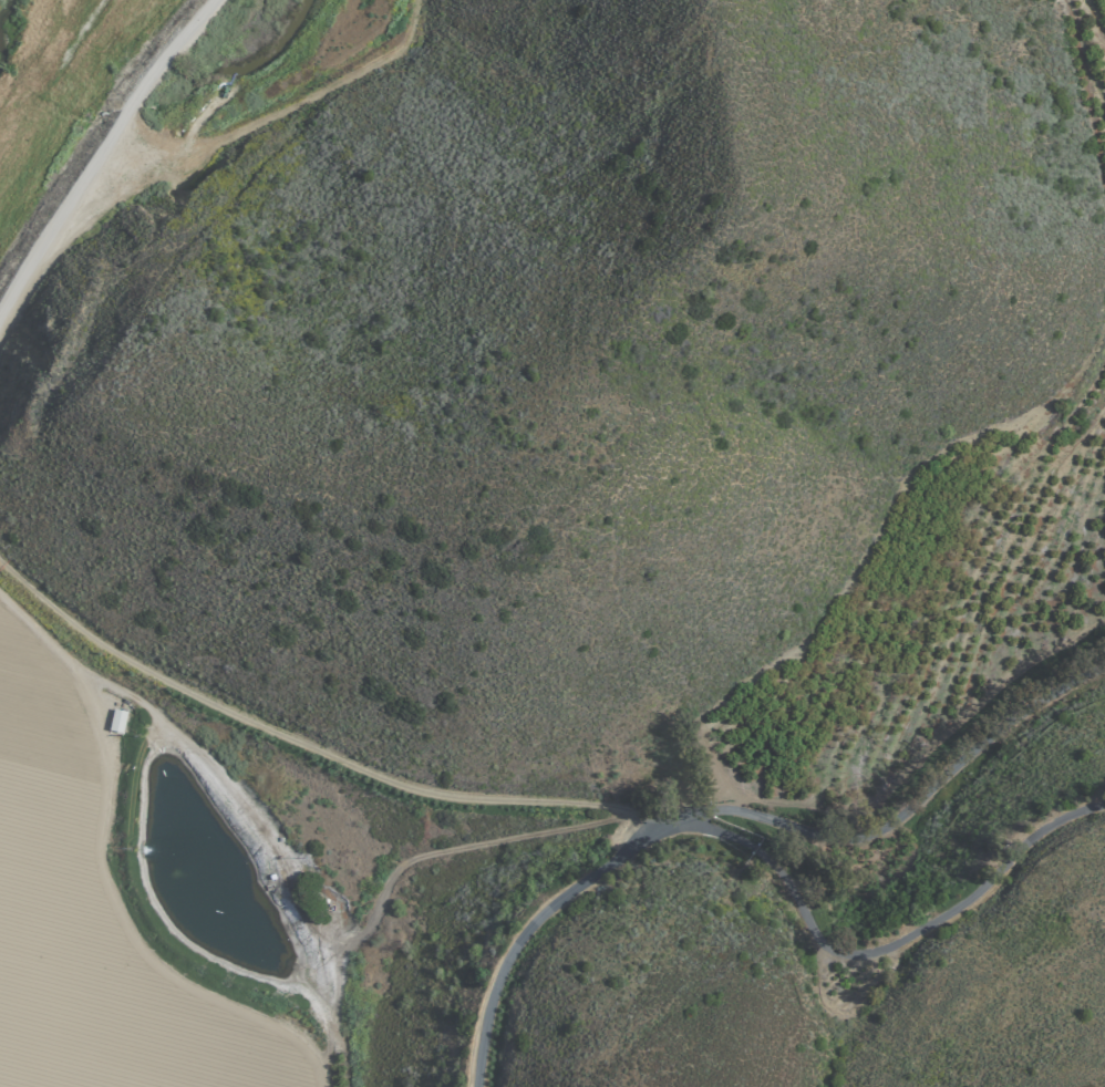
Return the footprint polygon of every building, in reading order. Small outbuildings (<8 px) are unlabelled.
[(126,712),(113,709),(107,730),(120,733),(126,712)]
